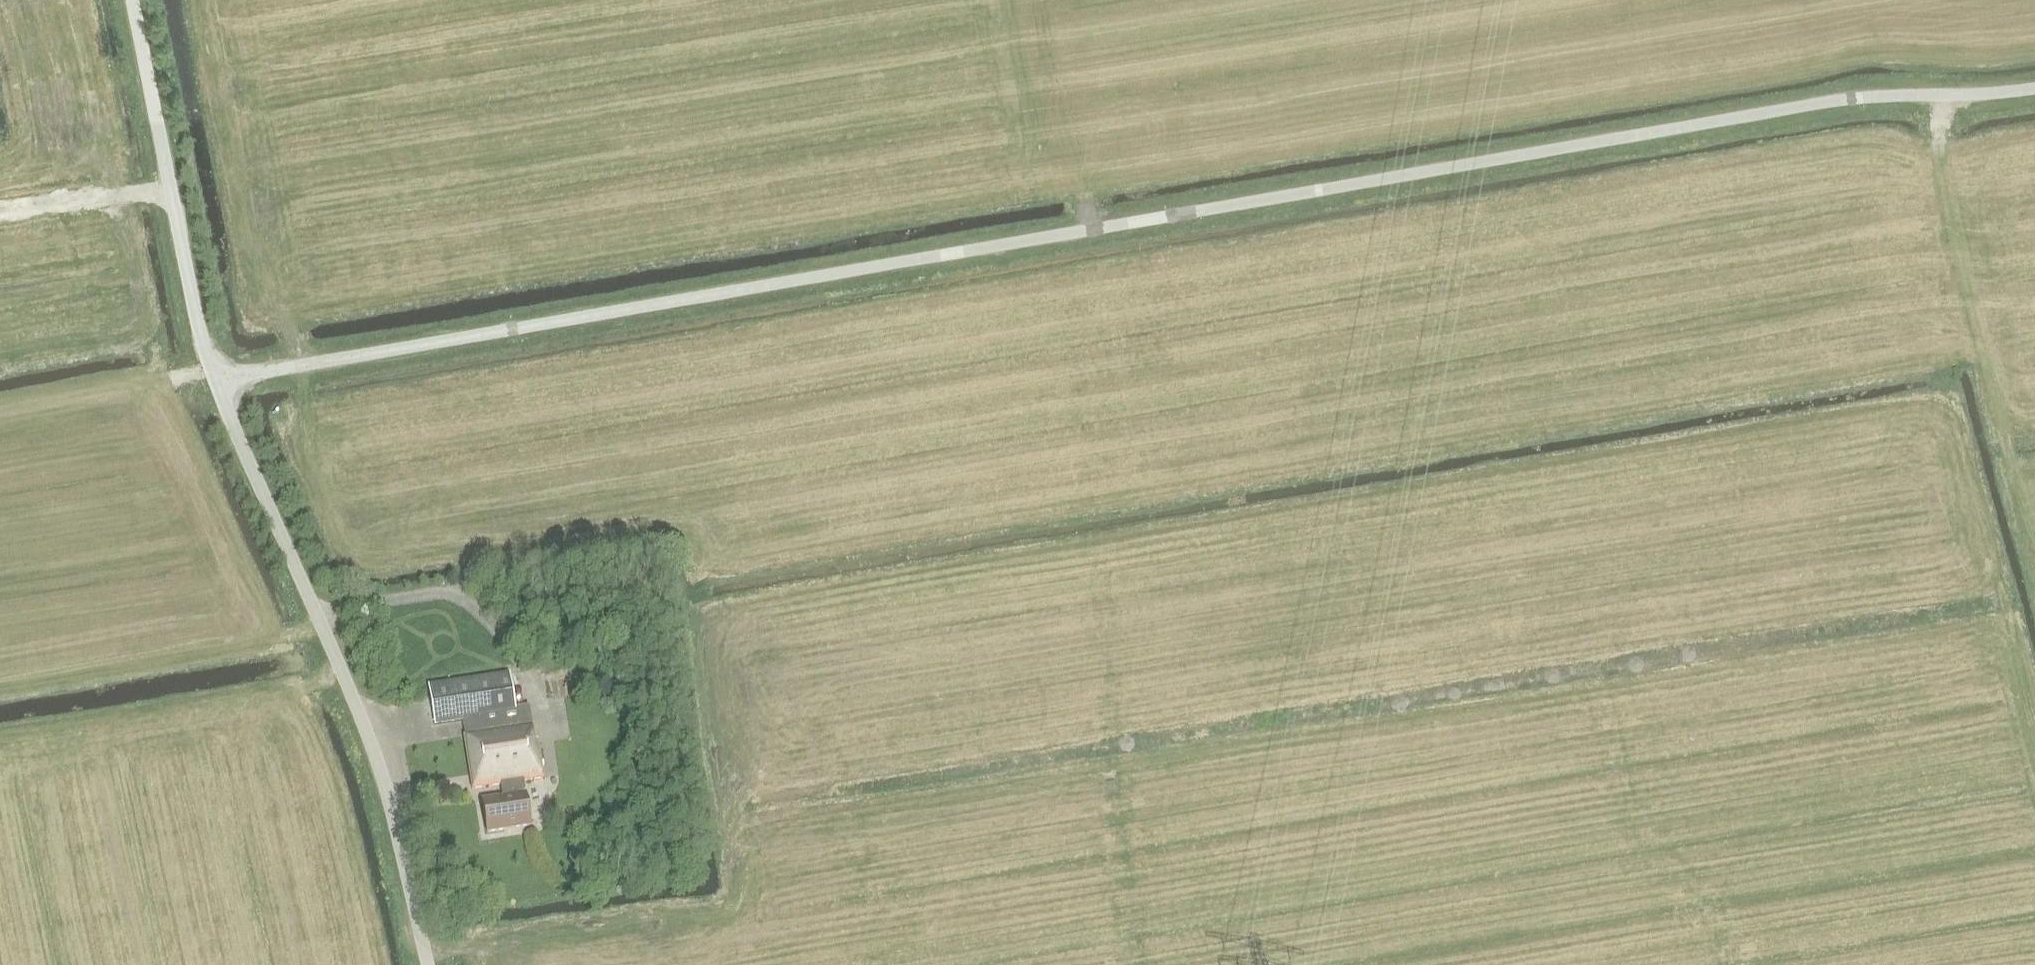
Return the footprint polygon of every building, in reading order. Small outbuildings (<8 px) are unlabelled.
[(464,734),(462,735),(471,788),(500,784),(502,798),(480,801),(485,831),(529,825),(522,780),(543,777),(537,740),(533,741),(528,710),(515,712),(508,671),(428,683),(434,724),(462,720),(464,734)]
